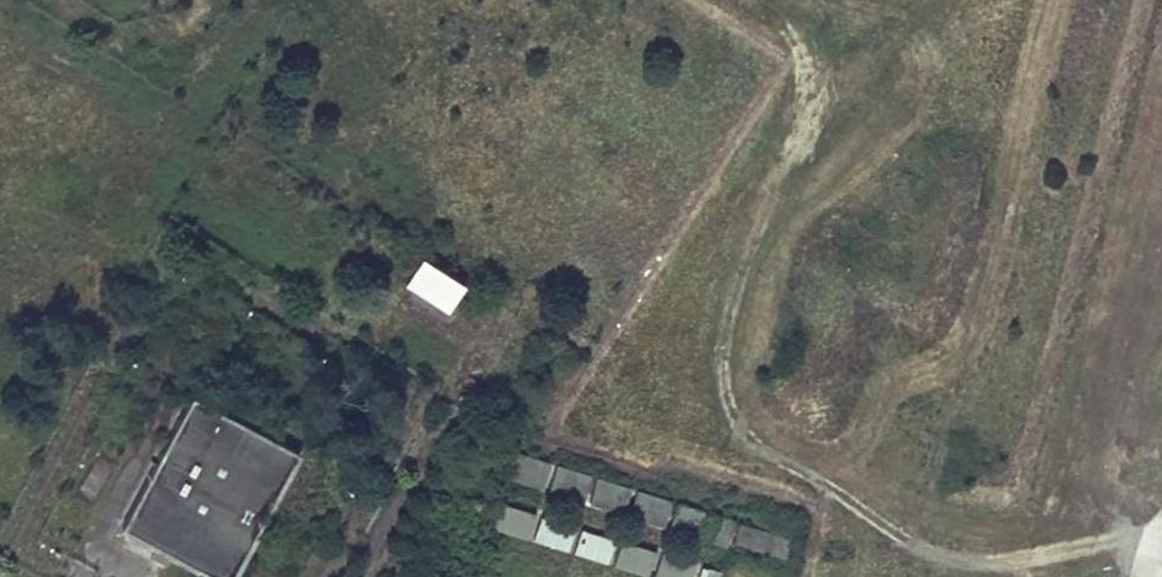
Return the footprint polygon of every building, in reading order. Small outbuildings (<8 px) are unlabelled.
[(417,254),(402,283),(449,308),(464,278),(417,254)] [(298,451),(192,394),(122,526),(218,576),(231,576),(298,451)] [(514,480),(546,484),(549,458),(517,454),(514,480)] [(557,462),(548,487),(582,499),(591,475),(557,462)] [(588,501),(622,513),(631,487),(597,475),(588,501)] [(636,490),(631,514),(665,520),(670,496),(636,490)] [(528,537),(535,511),(501,502),(494,529),(528,537)] [(679,503),(673,522),(704,532),(710,512),(679,503)] [(569,549),(574,523),(538,516),(533,541),(569,549)] [(783,557),(790,537),(739,520),(732,540),(783,557)] [(572,552),(608,562),(615,537),(579,526),(572,552)] [(648,575),(656,548),(620,538),(612,564),(648,575)] [(696,562),(660,551),(652,576),(654,576),(692,576),(696,562)] [(695,576),(716,576),(717,566),(696,564),(695,576)]
